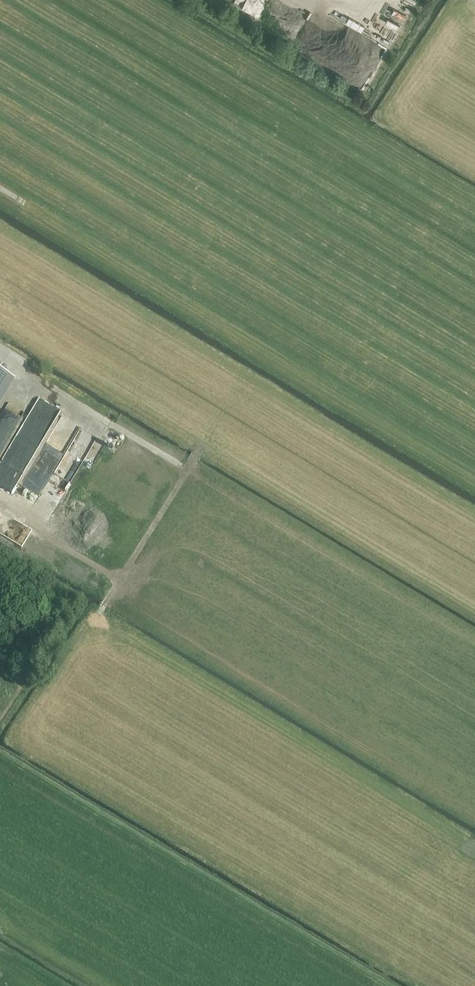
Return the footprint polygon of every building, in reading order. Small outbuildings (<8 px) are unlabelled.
[(0,370),(0,407),(16,380),(0,370)]
